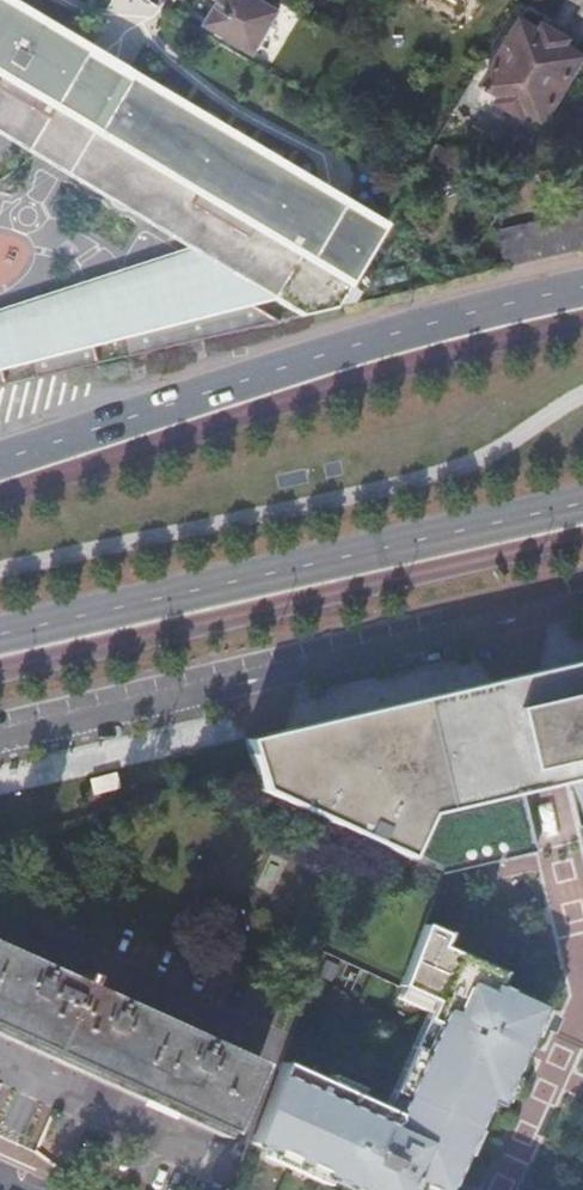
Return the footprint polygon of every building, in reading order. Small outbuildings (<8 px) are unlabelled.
[(212,22),(258,50),(281,10),(265,0),(225,0),(212,22)] [(88,52),(0,1),(0,77),(55,109),(88,52)] [(484,83),(502,94),(498,99),(523,114),(527,108),(546,119),(582,55),(582,54),(565,44),(568,39),(543,24),(540,29),(522,19),(484,83)] [(127,75),(88,52),(55,109),(93,132),(127,75)] [(340,305),(386,228),(127,75),(93,132),(66,178),(303,314),(340,305)] [(508,266),(582,248),(582,212),(531,224),(531,223),(501,229),(508,266)] [(280,319),(182,265),(0,322),(0,384),(7,383),(0,357),(31,349),(37,376),(100,361),(93,333),(124,326),(130,354),(280,319)] [(535,673),(244,741),(258,788),(441,874),(520,791),(557,781),(574,777),(582,816),(582,662),(535,673)] [(546,924),(551,922),(547,904),(541,910),(546,924)] [(536,913),(523,924),(538,942),(551,931),(545,924),(536,913)] [(443,1180),(449,1178),(462,1152),(459,1151),(470,1127),(472,1128),(486,1097),(492,1100),(504,1074),(508,1076),(527,1032),(524,1030),(536,1003),(493,984),(498,972),(438,945),(443,933),(421,923),(397,985),(432,1000),(426,1011),(424,1018),(435,1021),(394,1113),(281,1062),(251,1143),(355,1189),(438,1189),(443,1180)] [(0,946),(0,1033),(226,1134),(256,1063),(87,987),(92,976),(82,971),(76,981),(0,946)]
